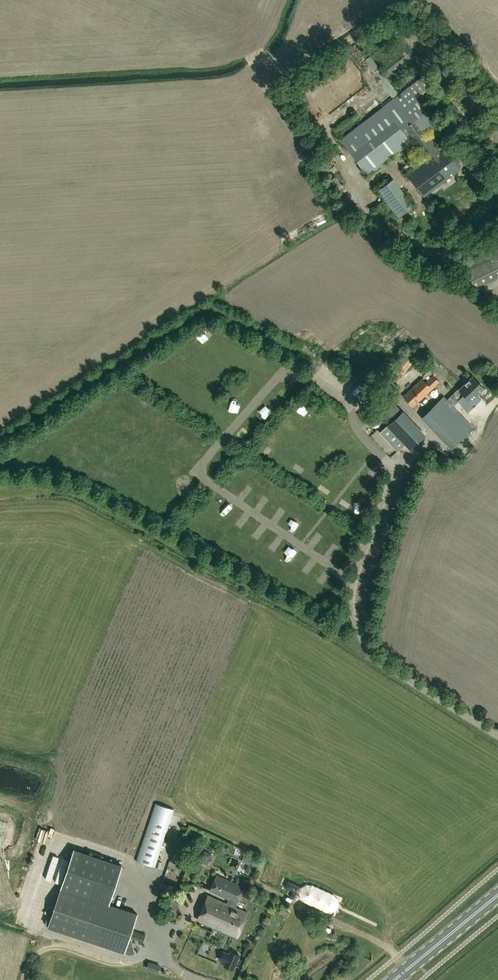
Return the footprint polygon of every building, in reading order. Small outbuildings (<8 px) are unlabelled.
[(423,76),(399,95),(370,56),(366,59),(375,71),(373,72),(394,99),(341,140),(368,176),(406,147),(416,148),(418,147),(423,153),(435,145),(429,137),(439,130),(412,95),(429,83),(423,76)] [(439,152),(435,145),(423,153),(428,160),(407,176),(423,197),(460,169),(444,148),(439,152)] [(380,189),(398,217),(411,208),(393,180),(380,189)] [(406,371),(419,356),(408,348),(395,362),(406,371)] [(426,358),(435,365),(439,360),(430,353),(426,358)] [(439,382),(433,375),(426,382),(421,379),(404,397),(414,407),(439,382)] [(470,400),(483,387),(473,377),(460,389),(459,388),(446,400),(453,406),(464,395),(470,400)] [(386,397),(375,407),(391,424),(381,433),(398,452),(406,445),(410,450),(424,437),(386,397)] [(453,406),(446,400),(443,397),(424,415),(454,446),(472,428),(453,406)] [(249,443),(255,437),(246,429),(240,435),(249,443)] [(326,493),(327,498),(332,496),(329,486),(319,489),(321,495),(326,493)] [(348,512),(353,505),(346,500),(341,507),(348,512)] [(18,780),(1,775),(0,779),(0,783),(16,787),(18,780)] [(156,868),(174,810),(155,805),(137,861),(156,868)] [(256,874),(263,860),(240,849),(235,858),(243,862),(240,869),(236,868),(232,876),(240,879),(242,875),(247,877),(250,871),(256,874)] [(78,850),(64,889),(50,928),(126,955),(140,917),(112,907),(126,868),(78,850)] [(58,872),(50,897),(56,899),(68,860),(62,859),(58,872)] [(210,891),(230,899),(238,903),(244,888),(217,875),(210,891)] [(235,908),(238,903),(230,899),(227,904),(208,896),(197,919),(237,937),(248,914),(235,908)]
